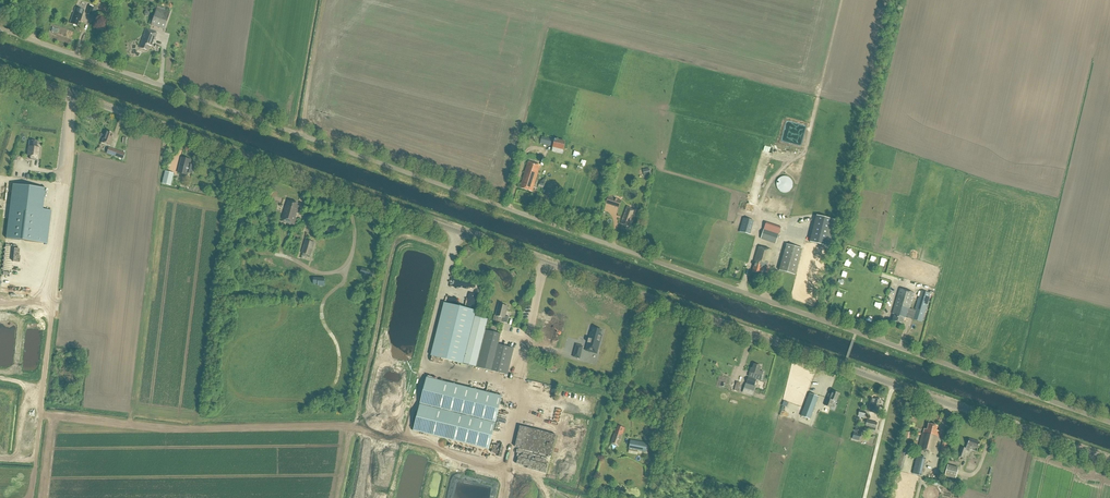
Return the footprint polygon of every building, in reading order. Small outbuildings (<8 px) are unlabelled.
[(80,22),(84,11),(75,8),(70,24),(77,26),(79,21),(80,22)] [(164,30),(170,13),(157,8),(151,25),(164,30)] [(154,41),(157,33),(146,29),(139,48),(147,51),(148,46),(153,48),(154,44),(152,44),(153,41),(154,41)] [(109,145),(112,137),(112,136),(113,133),(106,131),(103,138),(101,142),(109,145)] [(91,145),(100,147),(102,135),(93,134),(91,145)] [(553,147),(555,140),(542,137),(541,144),(553,147)] [(563,154),(566,142),(555,139),(552,151),(563,154)] [(28,147),(27,147),(27,156),(30,156),(30,160),(39,160),(40,148),(36,147),(37,142),(29,141),(28,147)] [(115,157),(117,151),(108,148),(107,154),(115,157)] [(192,174),(194,166),(189,165),(191,160),(182,158),(178,173),(187,175),(188,173),(192,174)] [(532,192),(535,183),(540,165),(528,162),(520,188),(532,192)] [(165,172),(162,184),(171,187),(174,174),(165,172)] [(780,192),(784,193),(787,193),(790,191),(792,188),(793,185),(792,182),(790,179),(787,177),(784,177),(781,178),(778,180),(777,183),(777,186),(778,189),(780,192)] [(14,183),(8,238),(50,242),(53,209),(44,208),(46,187),(14,183)] [(749,206),(753,190),(740,188),(737,203),(749,206)] [(608,203),(617,205),(618,200),(619,198),(611,196),(612,193),(607,192),(604,202),(608,203)] [(298,214),(300,206),(297,205),(298,203),(288,201),(286,206),(285,206),(281,221),(295,225),(297,217),(295,217),(296,213),(298,214)] [(605,219),(609,205),(603,204),(600,218),(605,219)] [(630,226),(636,211),(627,208),(621,224),(629,227),(629,225),(630,226)] [(617,222),(618,222),(617,228),(619,229),(623,214),(616,212),(615,216),(618,217),(617,222)] [(807,245),(826,250),(834,224),(815,218),(807,245)] [(743,219),(739,232),(750,235),(754,222),(743,219)] [(764,229),(761,239),(776,244),(779,234),(764,229)] [(311,256),(315,243),(306,240),(302,253),(311,256)] [(795,275),(803,249),(787,244),(779,271),(795,275)] [(763,266),(765,267),(767,268),(772,251),(758,247),(754,264),(755,264),(753,272),(760,275),(763,266)] [(360,274),(373,278),(374,272),(362,268),(360,274)] [(320,284),(320,286),(324,286),(324,278),(313,278),(313,284),(320,284)] [(893,314),(894,315),(892,321),(903,324),(905,318),(907,318),(922,323),(929,300),(931,294),(921,292),(915,311),(910,309),(915,293),(900,289),(893,314)] [(431,356),(476,367),(508,375),(514,349),(498,345),(501,334),(485,330),(487,320),(475,317),(477,311),(444,303),(431,356)] [(508,323),(509,317),(505,316),(508,307),(499,304),(496,316),(502,318),(501,322),(508,323)] [(588,348),(594,350),(598,351),(600,342),(602,335),(601,335),(602,331),(593,329),(593,331),(592,333),(591,333),(590,339),(587,348),(588,348)] [(760,370),(761,366),(755,365),(754,368),(751,368),(750,372),(763,376),(764,371),(760,370)] [(746,384),(743,393),(753,396),(754,391),(755,387),(755,386),(757,380),(748,378),(746,384)] [(415,432),(489,449),(502,396),(428,379),(415,432)] [(560,392),(557,401),(564,403),(566,394),(560,392)] [(837,403),(840,394),(834,392),(834,394),(832,393),(830,400),(827,399),(827,400),(824,399),(822,405),(831,408),(833,401),(837,403)] [(810,420),(818,397),(813,395),(809,394),(801,416),(806,418),(810,420)] [(874,399),(871,398),(870,398),(869,403),(872,404),(871,406),(873,407),(871,411),(873,411),(878,413),(879,413),(880,408),(879,408),(879,406),(880,407),(880,404),(881,399),(875,398),(874,399)] [(875,434),(877,423),(867,420),(864,431),(875,434)] [(937,431),(938,426),(929,424),(927,430),(925,429),(924,433),(922,433),(917,450),(934,454),(940,431),(937,431)] [(618,448),(625,429),(618,427),(616,432),(615,431),(611,445),(618,448)] [(978,448),(980,442),(970,438),(967,447),(966,449),(962,447),(962,448),(960,454),(959,457),(963,458),(964,455),(966,451),(968,452),(970,448),(971,446),(978,448)] [(630,440),(628,449),(646,452),(648,444),(630,440)] [(902,471),(906,453),(900,452),(896,470),(902,471)] [(912,474),(920,476),(925,458),(917,456),(912,474)] [(958,468),(947,465),(944,476),(946,476),(948,477),(955,479),(958,468)]
